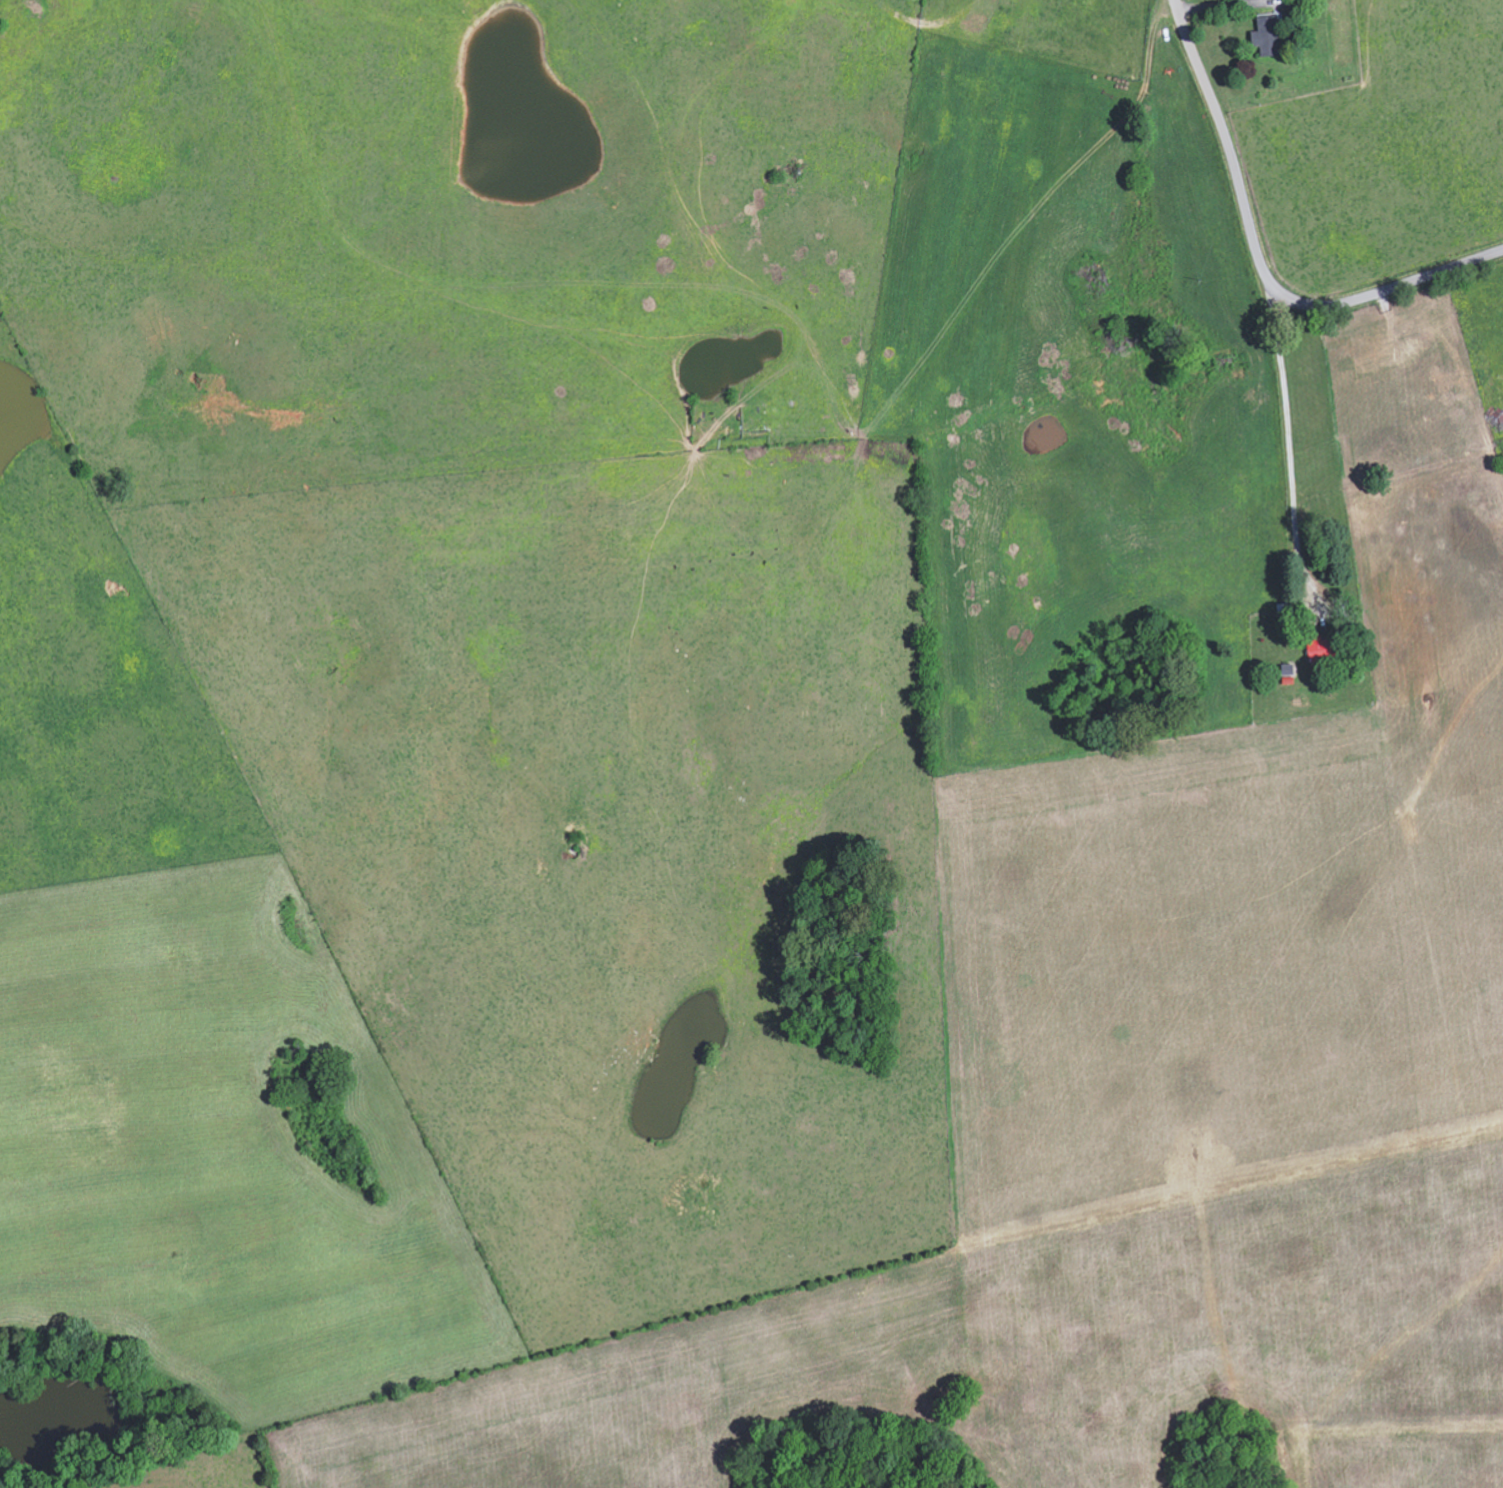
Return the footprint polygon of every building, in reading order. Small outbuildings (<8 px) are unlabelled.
[(1259,31),(1252,31),(1253,46),(1261,45),(1262,56),(1280,55),(1276,15),(1257,16),(1259,31)] [(1310,662),(1337,659),(1335,638),(1322,639),(1322,637),(1308,638),(1310,662)]
